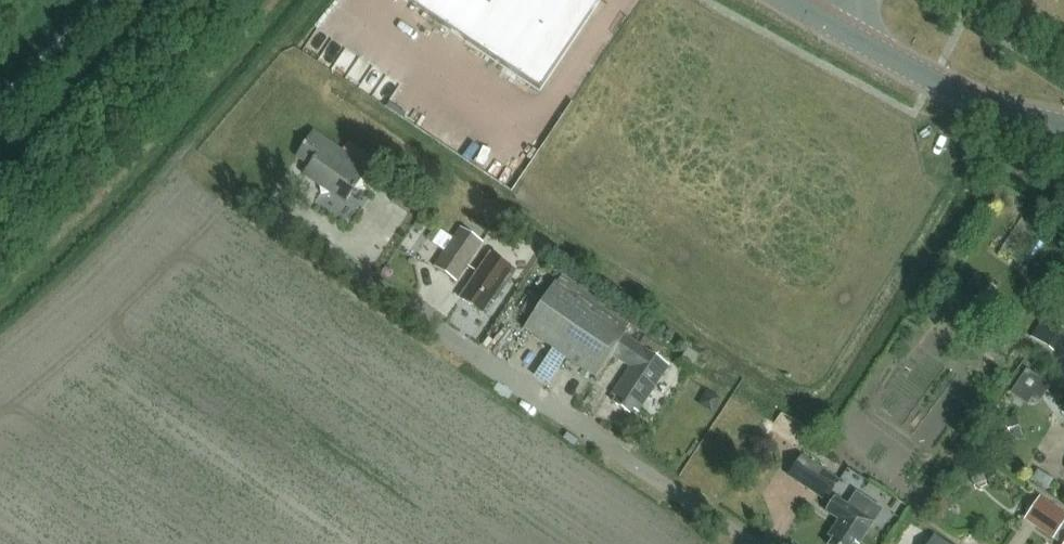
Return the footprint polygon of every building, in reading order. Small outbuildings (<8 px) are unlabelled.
[(541,91),(601,0),(405,0),(541,91)] [(314,131),(297,156),(310,166),(304,175),(346,203),(369,169),(365,166),(343,151),(314,131)] [(349,142),(343,151),(365,166),(371,157),(349,142)] [(414,228),(422,233),(430,221),(422,215),(414,228)] [(1036,228),(1021,218),(1001,248),(1016,258),(1036,228)] [(433,266),(457,282),(484,242),(460,227),(451,240),(440,232),(433,243),(444,250),(433,266)] [(427,239),(433,243),(440,232),(434,228),(427,239)] [(496,303),(506,288),(516,273),(490,255),(461,299),(483,314),(492,301),(496,303)] [(556,284),(546,300),(536,293),(524,310),(534,317),(525,329),(597,378),(613,355),(631,368),(612,395),(617,398),(614,403),(631,414),(634,409),(639,413),(670,366),(625,336),(627,333),(556,284)] [(1042,317),(1030,337),(1054,351),(1063,334),(1063,330),(1042,317)] [(700,356),(689,349),(681,361),(692,368),(700,356)] [(1017,417),(1003,421),(1009,440),(1023,436),(1017,417)] [(1003,421),(984,426),(989,446),(1009,440),(1003,421)] [(787,476),(825,501),(837,482),(799,457),(787,476)] [(979,464),(966,468),(973,486),(985,482),(979,464)] [(863,515),(870,505),(853,494),(846,504),(836,497),(826,512),(839,520),(829,536),(833,539),(830,543),(854,543),(855,543),(857,543),(860,543),(874,523),(863,515)] [(1063,520),(1063,514),(1039,496),(1023,519),(1051,539),(1063,520)] [(932,535),(927,543),(946,543),(932,535)]
